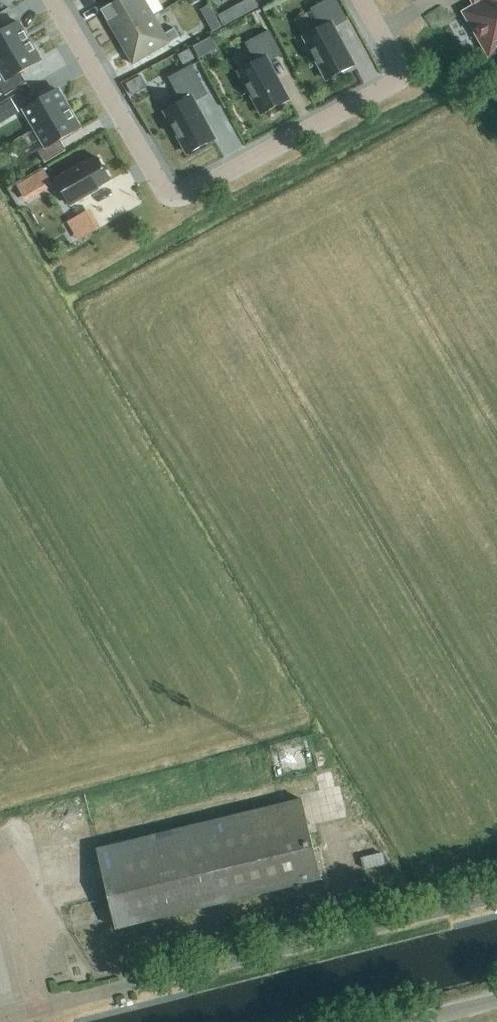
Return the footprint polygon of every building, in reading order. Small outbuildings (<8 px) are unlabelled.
[(154,16),(144,0),(119,0),(101,11),(117,38),(154,16)] [(255,0),(247,0),(217,16),(223,27),(259,8),(255,0)] [(306,36),(329,78),(355,64),(335,26),(349,19),(339,0),(328,0),(313,8),(323,27),(306,36)] [(475,0),(479,7),(468,14),(483,40),(490,52),(491,53),(492,52),(496,49),(496,0),(475,0)] [(154,16),(117,38),(133,65),(180,37),(174,28),(164,34),(154,16)] [(29,43),(18,24),(0,34),(0,59),(29,43)] [(256,63),(239,72),(262,114),(288,100),(268,62),(281,55),(269,32),(246,44),(256,63)] [(200,59),(218,49),(211,37),(193,47),(200,59)] [(0,59),(0,66),(8,80),(0,84),(0,86),(5,95),(26,84),(20,73),(40,62),(29,43),(0,59)] [(183,65),(195,59),(189,49),(178,55),(183,65)] [(182,103),(165,112),(188,154),(214,140),(194,102),(208,95),(192,66),(169,78),(182,103)] [(132,96),(148,88),(141,76),(126,84),(132,96)] [(58,91),(25,109),(35,128),(69,110),(58,91)] [(19,113),(10,98),(0,104),(0,113),(5,121),(19,113)] [(69,110),(35,128),(46,148),(38,152),(44,163),(65,151),(59,140),(79,129),(69,110)] [(84,164),(56,181),(71,206),(99,190),(98,189),(111,181),(97,158),(85,166),(84,164)] [(37,196),(54,186),(44,169),(27,179),(37,196)] [(101,228),(90,209),(76,217),(87,236),(101,228)] [(117,929),(321,879),(302,800),(97,850),(117,929)] [(363,869),(384,864),(382,853),(361,858),(363,869)]
